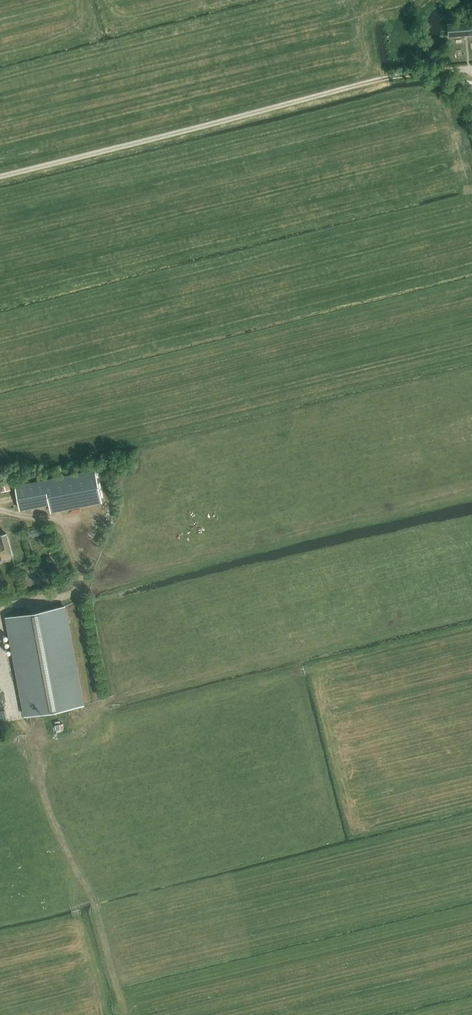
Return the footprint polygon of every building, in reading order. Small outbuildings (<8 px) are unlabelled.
[(469,33),(468,23),(466,23),(451,24),(452,35),(467,34),(467,33),(469,33)] [(471,91),(471,86),(467,82),(462,88),(469,95),(471,91)] [(52,511),(102,501),(95,470),(16,485),(21,510),(50,504),(52,511)] [(107,474),(111,498),(115,498),(111,473),(107,474)] [(1,492),(10,491),(9,481),(0,482),(0,483),(1,492)] [(47,532),(45,526),(28,532),(30,538),(47,532)] [(5,559),(5,558),(14,556),(7,533),(0,535),(0,560),(5,559)] [(56,571),(62,569),(58,553),(51,555),(56,571)] [(82,705),(64,607),(8,617),(26,715),(82,705)]
